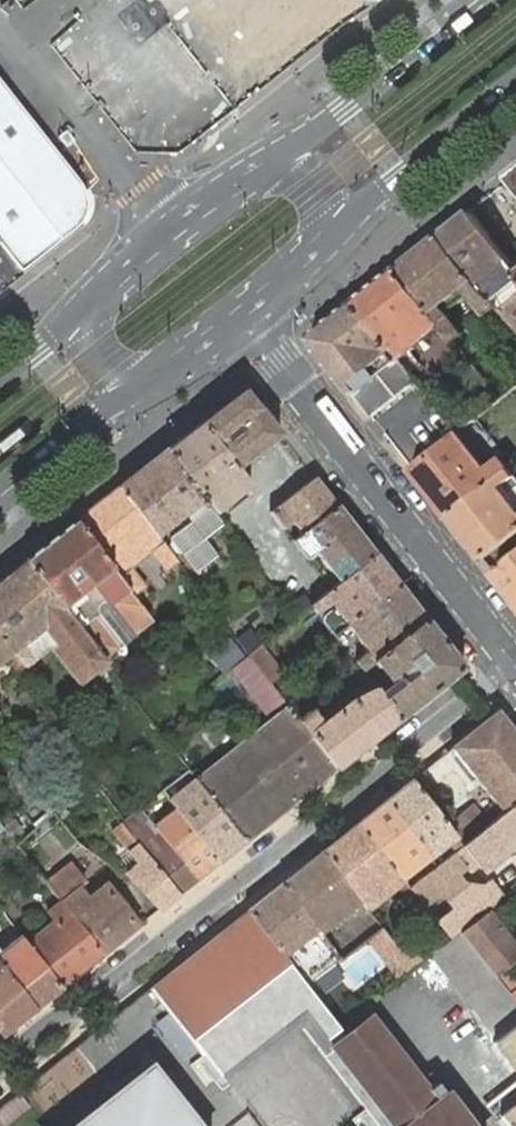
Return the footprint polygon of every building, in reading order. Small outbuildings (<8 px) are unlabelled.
[(17,272),(69,230),(76,224),(80,217),(82,210),(83,203),(83,198),(81,192),(78,186),(76,181),(0,86),(0,249),(17,272)] [(515,328),(515,268),(471,209),(440,233),(497,305),(515,328)] [(443,326),(453,340),(463,332),(446,311),(470,292),(487,313),(497,305),(440,233),(397,268),(443,326)] [(397,268),(355,301),(401,359),(443,326),(397,268)] [(355,301),(309,337),(372,417),(418,381),(401,359),(355,301)] [(244,388),(200,423),(236,468),(241,464),(280,435),(244,388)] [(412,467),(449,514),(510,468),(502,459),(489,469),(465,439),(476,431),(469,422),(412,467)] [(200,423),(166,449),(207,501),(216,513),(250,486),(236,468),(200,423)] [(166,449),(119,486),(159,539),(168,551),(176,546),(194,568),(215,552),(197,528),(216,513),(207,501),(166,449)] [(484,559),(515,533),(515,505),(503,487),(515,477),(510,468),(449,514),(484,559)] [(503,487),(515,505),(515,477),(503,487)] [(314,478),(270,511),(284,529),(293,523),(301,533),(336,506),(314,478)] [(119,486),(74,521),(133,596),(137,593),(146,586),(133,568),(151,554),(164,572),(177,562),(168,551),(159,539),(119,486)] [(301,533),(293,540),(311,563),(319,556),(340,582),(374,555),(336,506),(301,533)] [(74,521),(26,560),(104,660),(123,645),(100,615),(97,608),(102,603),(110,607),(133,637),(153,622),(141,607),(133,596),(74,521)] [(515,599),(515,553),(494,571),(515,599)] [(311,605),(334,634),(347,624),(397,584),(374,555),(340,582),(331,588),(311,605)] [(0,579),(0,636),(24,668),(36,659),(27,648),(44,635),(52,646),(80,681),(92,672),(105,662),(104,660),(26,560),(0,579)] [(425,619),(397,584),(347,624),(368,652),(355,662),(361,670),(372,662),(376,668),(382,663),(390,673),(397,683),(387,691),(380,696),(376,691),(370,689),(350,702),(321,725),(310,711),(299,720),(336,768),(463,668),(425,619)] [(100,615),(123,645),(133,637),(110,607),(102,603),(97,608),(100,615)] [(256,606),(236,621),(245,633),(265,618),(256,606)] [(27,648),(36,659),(48,650),(52,646),(44,635),(27,648)] [(5,658),(17,674),(24,668),(0,636),(0,662),(5,658)] [(259,645),(248,654),(256,666),(271,685),(282,676),(259,645)] [(52,646),(48,650),(75,685),(80,681),(52,646)] [(231,667),(240,679),(256,666),(248,654),(231,667)] [(1,686),(17,674),(5,658),(0,662),(0,687),(1,686)] [(270,718),(244,739),(293,803),(336,768),(299,720),(287,704),(271,685),(256,666),(240,679),(270,718)] [(503,813),(515,803),(515,734),(497,711),(452,747),(503,813)] [(244,739),(195,778),(196,779),(240,836),(247,838),(247,839),(293,803),(244,739)] [(162,790),(169,800),(196,779),(195,778),(188,769),(162,790)] [(424,769),(411,779),(455,836),(458,840),(471,830),(461,816),(424,769)] [(185,819),(218,862),(247,839),(247,838),(240,836),(196,779),(169,800),(172,802),(177,810),(185,819)] [(411,779),(384,801),(429,857),(455,836),(411,779)] [(91,780),(80,789),(85,795),(96,786),(91,780)] [(384,801),(358,822),(402,878),(429,857),(384,801)] [(54,812),(58,817),(68,809),(63,803),(53,811),(54,812)] [(463,846),(479,867),(515,838),(515,803),(503,813),(489,825),(478,833),(463,846)] [(459,841),(463,846),(478,833),(489,825),(474,806),(461,816),(471,830),(458,840),(459,841)] [(155,827),(163,836),(185,819),(177,810),(155,827)] [(166,840),(197,879),(218,862),(185,819),(163,836),(166,840)] [(126,874),(133,880),(162,908),(179,894),(147,855),(131,834),(121,822),(110,831),(128,853),(117,863),(126,874)] [(358,822),(322,851),(362,901),(368,910),(383,897),(388,894),(398,886),(409,900),(416,894),(410,888),(406,882),(405,881),(402,878),(358,822)] [(18,824),(10,831),(15,837),(23,830),(18,824)] [(416,894),(451,939),(459,933),(487,911),(503,898),(483,872),(515,846),(515,838),(479,867),(463,846),(457,851),(416,883),(410,888),(416,894)] [(147,855),(179,894),(197,879),(166,840),(147,855)] [(457,851),(463,846),(459,841),(453,846),(457,851)] [(322,851),(282,882),(317,929),(321,934),(362,901),(322,851)] [(69,865),(47,883),(61,902),(64,905),(103,955),(138,927),(129,916),(124,909),(118,902),(105,885),(92,895),(87,899),(84,895),(78,888),(85,883),(69,865)] [(406,882),(410,888),(416,883),(412,878),(406,882)] [(282,882),(247,910),(283,955),(298,973),(328,951),(332,947),(321,934),(317,929),(282,882)] [(103,955),(64,905),(57,910),(63,918),(60,920),(51,927),(28,945),(61,988),(103,955)] [(63,918),(57,910),(54,913),(56,916),(60,920),(63,918)] [(247,910),(150,987),(198,1050),(207,1060),(278,1003),(305,982),(298,973),(283,955),(247,910)] [(459,933),(494,976),(515,959),(515,948),(487,911),(459,933)] [(451,939),(437,950),(435,950),(431,953),(458,988),(499,1038),(515,1024),(515,1005),(509,996),(494,976),(459,933),(451,939)] [(21,936),(1,952),(0,952),(0,964),(35,1008),(61,988),(28,945),(21,936)] [(435,950),(401,951),(386,961),(400,978),(431,953),(435,950)] [(1,1035),(35,1008),(0,964),(0,1033),(1,1035)] [(305,982),(278,1003),(293,1023),(320,1001),(305,982)] [(293,1023),(373,1125),(394,1125),(334,1047),(347,1036),(341,1028),(320,1001),(293,1023)] [(394,1125),(473,1125),(447,1092),(436,1100),(372,1017),(347,1036),(334,1047),(394,1125)] [(499,1038),(494,1042),(515,1070),(515,1024),(499,1038)] [(150,1065),(73,1125),(199,1125),(150,1065)] [(501,1115),(515,1103),(515,1078),(484,1104),(501,1125),(510,1125),(501,1115)] [(27,1108),(16,1093),(0,1105),(0,1125),(3,1125),(27,1108)] [(501,1115),(510,1125),(515,1125),(515,1103),(501,1115)]
